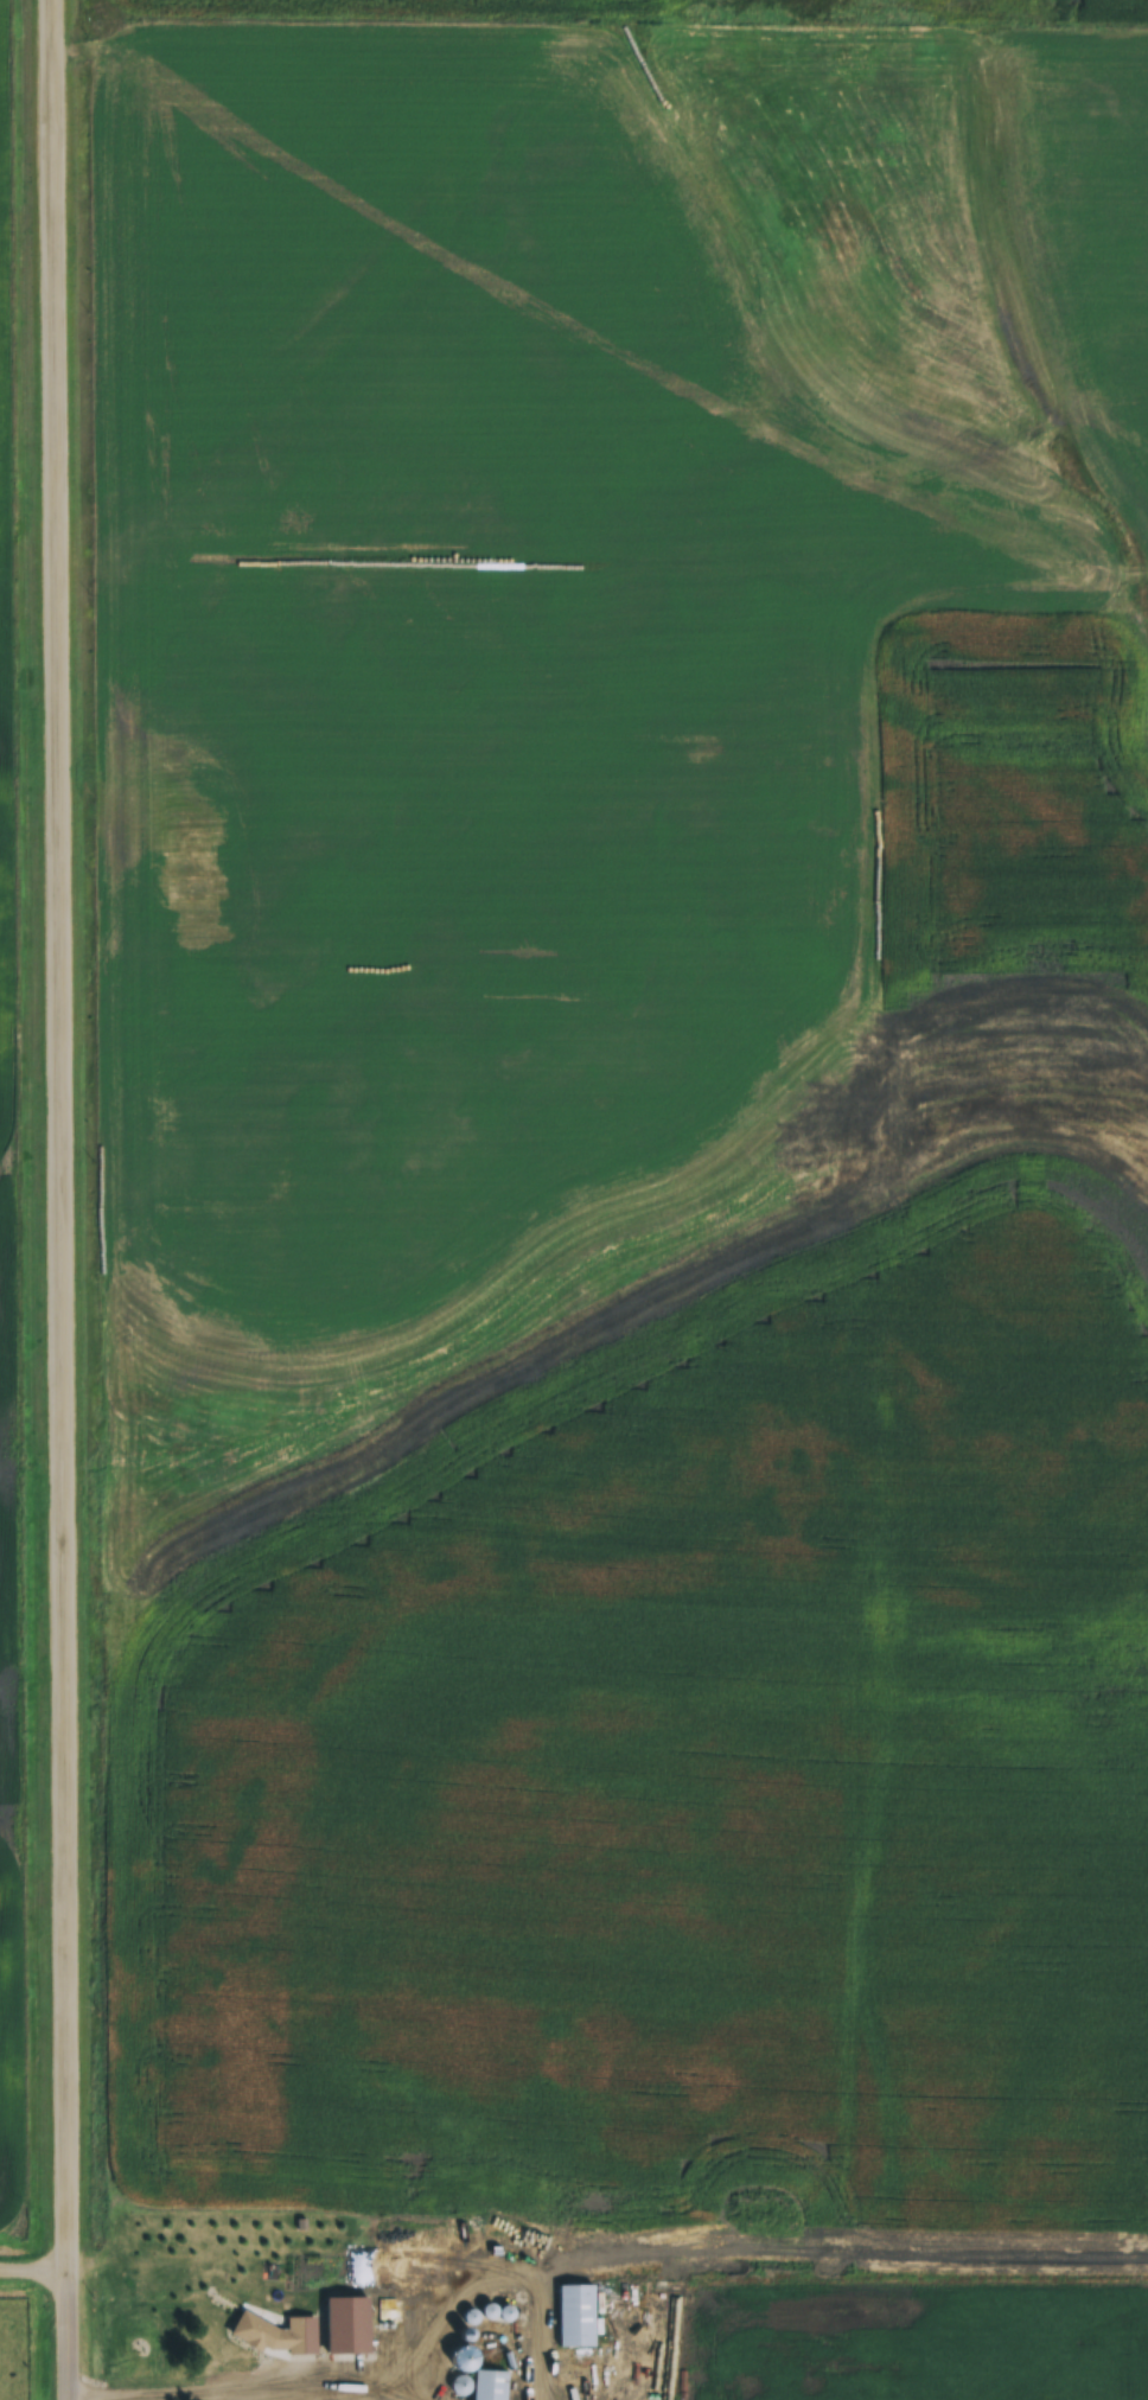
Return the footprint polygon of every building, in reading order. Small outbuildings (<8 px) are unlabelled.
[(353,2296),(420,2290),(418,2262),(351,2268),(353,2296)] [(592,2286),(557,2286),(557,2348),(592,2348),(592,2286)] [(315,2318),(286,2318),(286,2355),(315,2355),(315,2318)] [(325,2354),(362,2354),(362,2334),(325,2334),(325,2354)] [(473,2371),(471,2399),(504,2399),(505,2372),(473,2371)]
